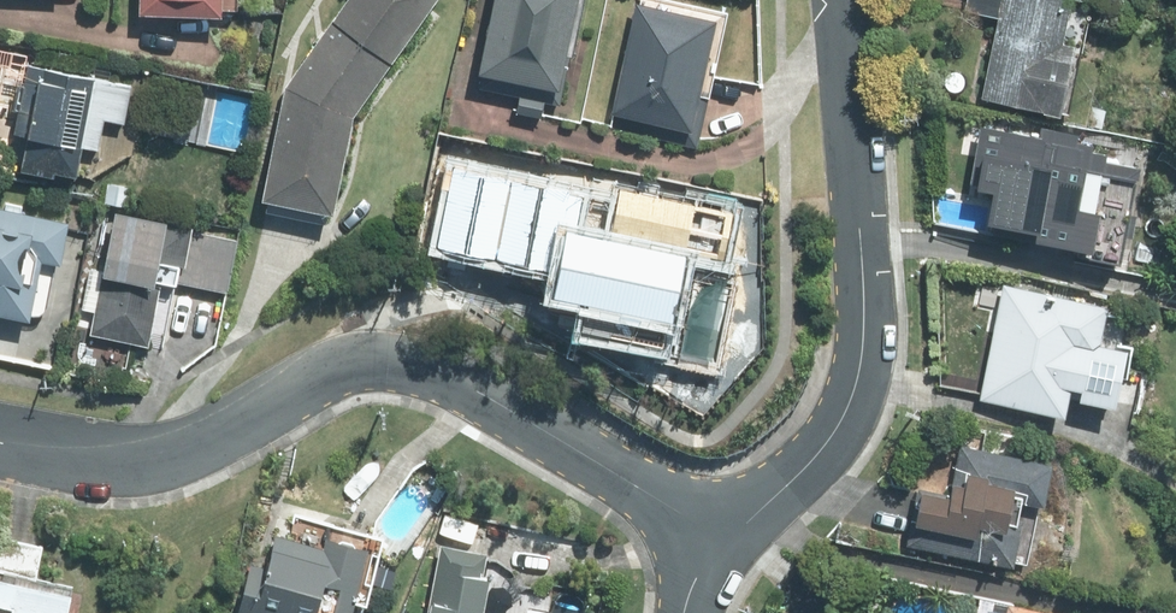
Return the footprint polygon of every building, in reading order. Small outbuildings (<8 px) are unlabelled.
[(133,17),(236,21),(237,0),(134,0),(133,17)] [(282,84),(281,85),(254,209),(326,225),(352,107),(439,0),(350,0),(282,84)] [(582,0),(490,0),(475,79),(550,94),(557,60),(570,62),(582,0)] [(675,0),(632,0),(605,124),(696,144),(725,11),(675,0)] [(1081,0),(997,0),(973,99),(1063,121),(1092,3),(1081,0)] [(0,53),(0,118),(19,124),(9,154),(92,180),(120,90),(0,53)] [(1075,140),(973,139),(973,106),(937,106),(937,153),(973,153),(973,214),(1048,214),(1048,181),(1075,181),(1075,140)] [(648,305),(645,196),(514,200),(515,254),(561,253),(562,307),(648,305)] [(32,321),(58,223),(0,208),(0,312),(32,321)] [(108,213),(82,335),(139,347),(153,284),(185,291),(197,232),(108,213)] [(1100,306),(1083,303),(1002,285),(978,399),(1058,417),(1064,390),(1074,392),(1071,405),(1104,413),(1117,354),(1091,348),(1100,306)] [(905,533),(946,538),(979,542),(981,532),(999,534),(999,533),(1002,508),(1038,512),(1045,460),(957,450),(952,489),(911,484),(905,533)] [(36,582),(42,544),(0,537),(0,539),(0,612),(63,612),(67,587),(36,582)] [(318,538),(315,552),(262,539),(254,572),(244,569),(233,612),(343,612),(359,548),(318,538)] [(487,554),(439,546),(427,612),(476,612),(487,554)]
